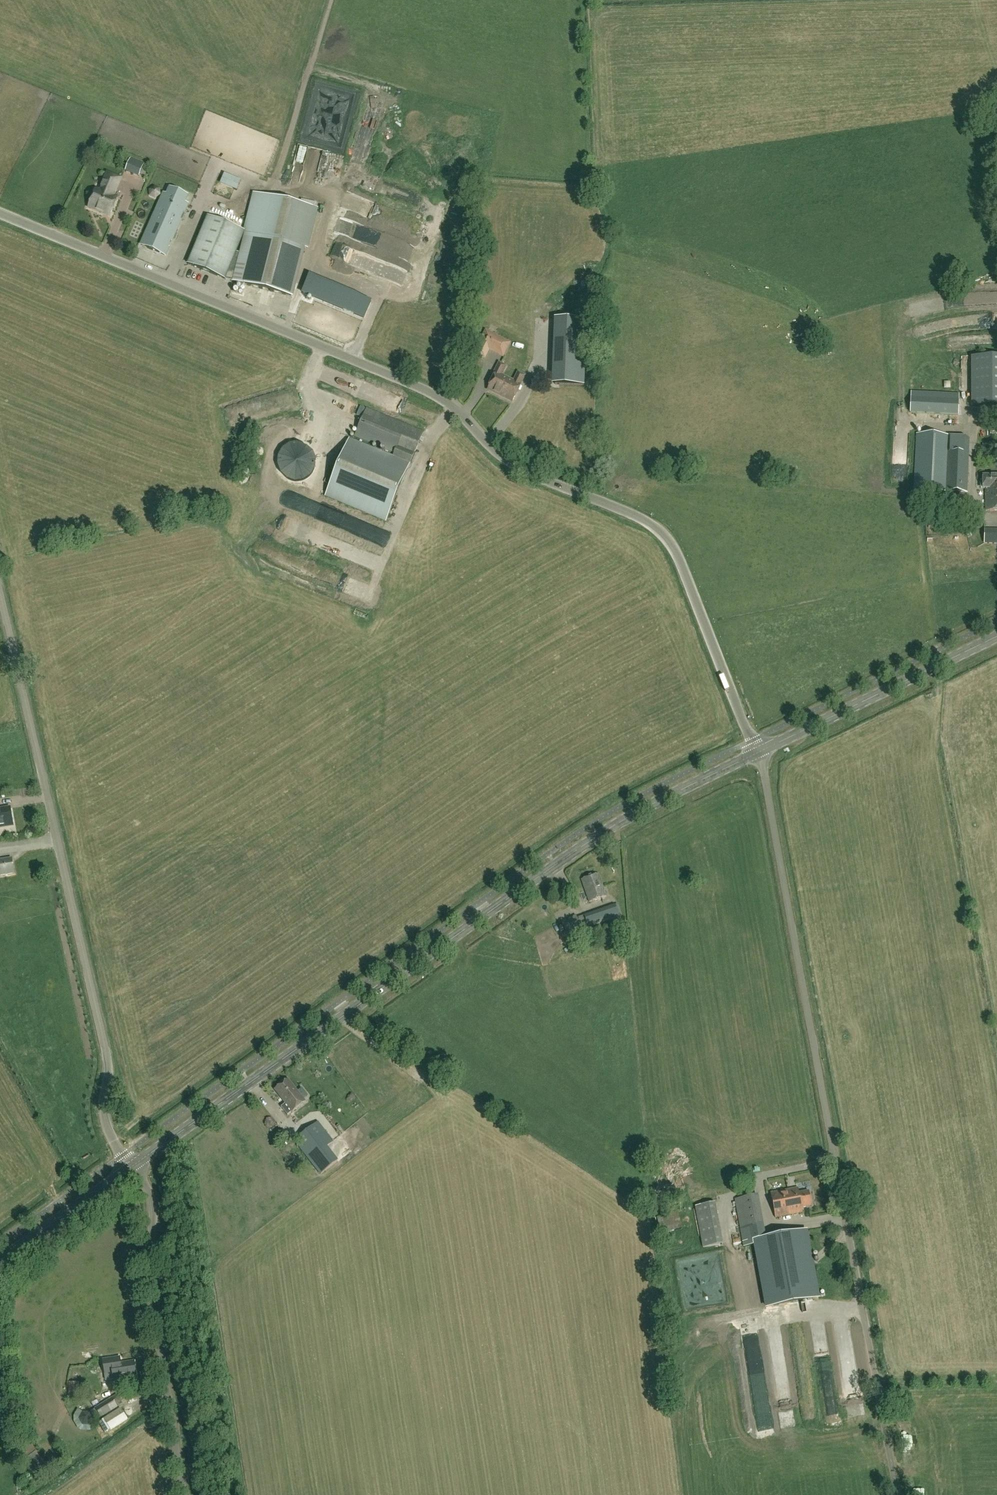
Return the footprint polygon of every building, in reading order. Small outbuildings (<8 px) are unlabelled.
[(131,160),(126,172),(133,174),(137,162),(131,160)] [(96,190),(89,207),(104,213),(104,212),(108,214),(108,215),(110,216),(117,199),(113,197),(120,179),(107,173),(100,192),(96,190)] [(149,190),(150,196),(155,198),(160,195),(159,189),(154,187),(149,190)] [(237,252),(225,280),(291,297),(303,249),(308,250),(319,209),(253,193),(243,230),(245,231),(244,233),(245,233),(240,254),(237,252)] [(164,194),(142,245),(165,256),(181,220),(184,213),(188,205),(185,204),(166,195),(164,194)] [(208,216),(188,265),(225,280),(237,252),(244,233),(245,231),(243,230),(208,216)] [(325,304),(330,290),(306,282),(301,295),(325,304)] [(511,343),(497,335),(486,329),(479,343),(480,344),(475,355),(485,360),(490,351),(504,358),(511,343)] [(989,351),(986,340),(978,342),(981,353),(989,351)] [(996,354),(996,351),(996,345),(992,343),(989,350),(996,354)] [(971,357),(972,407),(996,407),(996,357),(971,357)] [(514,381),(502,374),(506,366),(500,362),(492,376),(494,377),(488,389),(512,401),(521,384),(520,384),(525,375),(519,372),(514,381)] [(584,386),(585,370),(556,369),(555,385),(584,386)] [(958,415),(958,395),(911,393),(910,413),(958,415)] [(385,398),(388,404),(395,400),(392,395),(385,398)] [(394,454),(393,457),(350,440),(326,496),(386,520),(423,432),(367,409),(355,438),(394,454)] [(904,425),(899,428),(905,435),(909,432),(904,425)] [(966,493),(969,440),(949,439),(949,436),(917,434),(914,491),(966,493)] [(899,448),(910,447),(909,438),(899,439),(899,448)] [(980,482),(980,488),(983,488),(983,489),(985,489),(986,509),(996,509),(996,476),(983,476),(983,482),(980,482)] [(985,529),(983,544),(996,544),(996,529),(985,529)] [(13,825),(10,808),(0,810),(0,828),(13,825)] [(15,874),(12,859),(0,861),(0,876),(15,874)] [(589,902),(607,897),(599,874),(582,880),(589,902)] [(621,919),(620,916),(623,915),(619,904),(580,917),(584,928),(612,919),(614,923),(620,921),(620,919),(621,919)] [(577,929),(581,927),(575,916),(561,923),(566,931),(567,934),(577,929)] [(593,940),(604,936),(600,926),(589,929),(593,940)] [(288,1116),(305,1102),(288,1080),(276,1090),(287,1104),(282,1108),(288,1116)] [(320,1174),(338,1160),(327,1146),(334,1141),(318,1121),(294,1140),(320,1174)] [(799,1193),(798,1188),(771,1193),(775,1218),(803,1213),(802,1208),(812,1206),(809,1191),(799,1193)] [(743,1246),(766,1242),(757,1195),(734,1199),(743,1246)] [(703,1247),(723,1243),(715,1203),(695,1206),(703,1247)] [(766,1242),(757,1244),(768,1307),(818,1298),(806,1231),(765,1239),(766,1242)] [(114,1380),(137,1377),(134,1361),(112,1365),(114,1380)] [(854,1386),(855,1377),(846,1377),(846,1385),(854,1386)] [(69,1391),(79,1392),(80,1380),(70,1380),(69,1391)] [(95,1402),(102,1398),(100,1393),(92,1397),(95,1402)] [(101,1418),(123,1404),(117,1395),(95,1408),(95,1409),(90,1412),(95,1420),(100,1417),(101,1418)]
